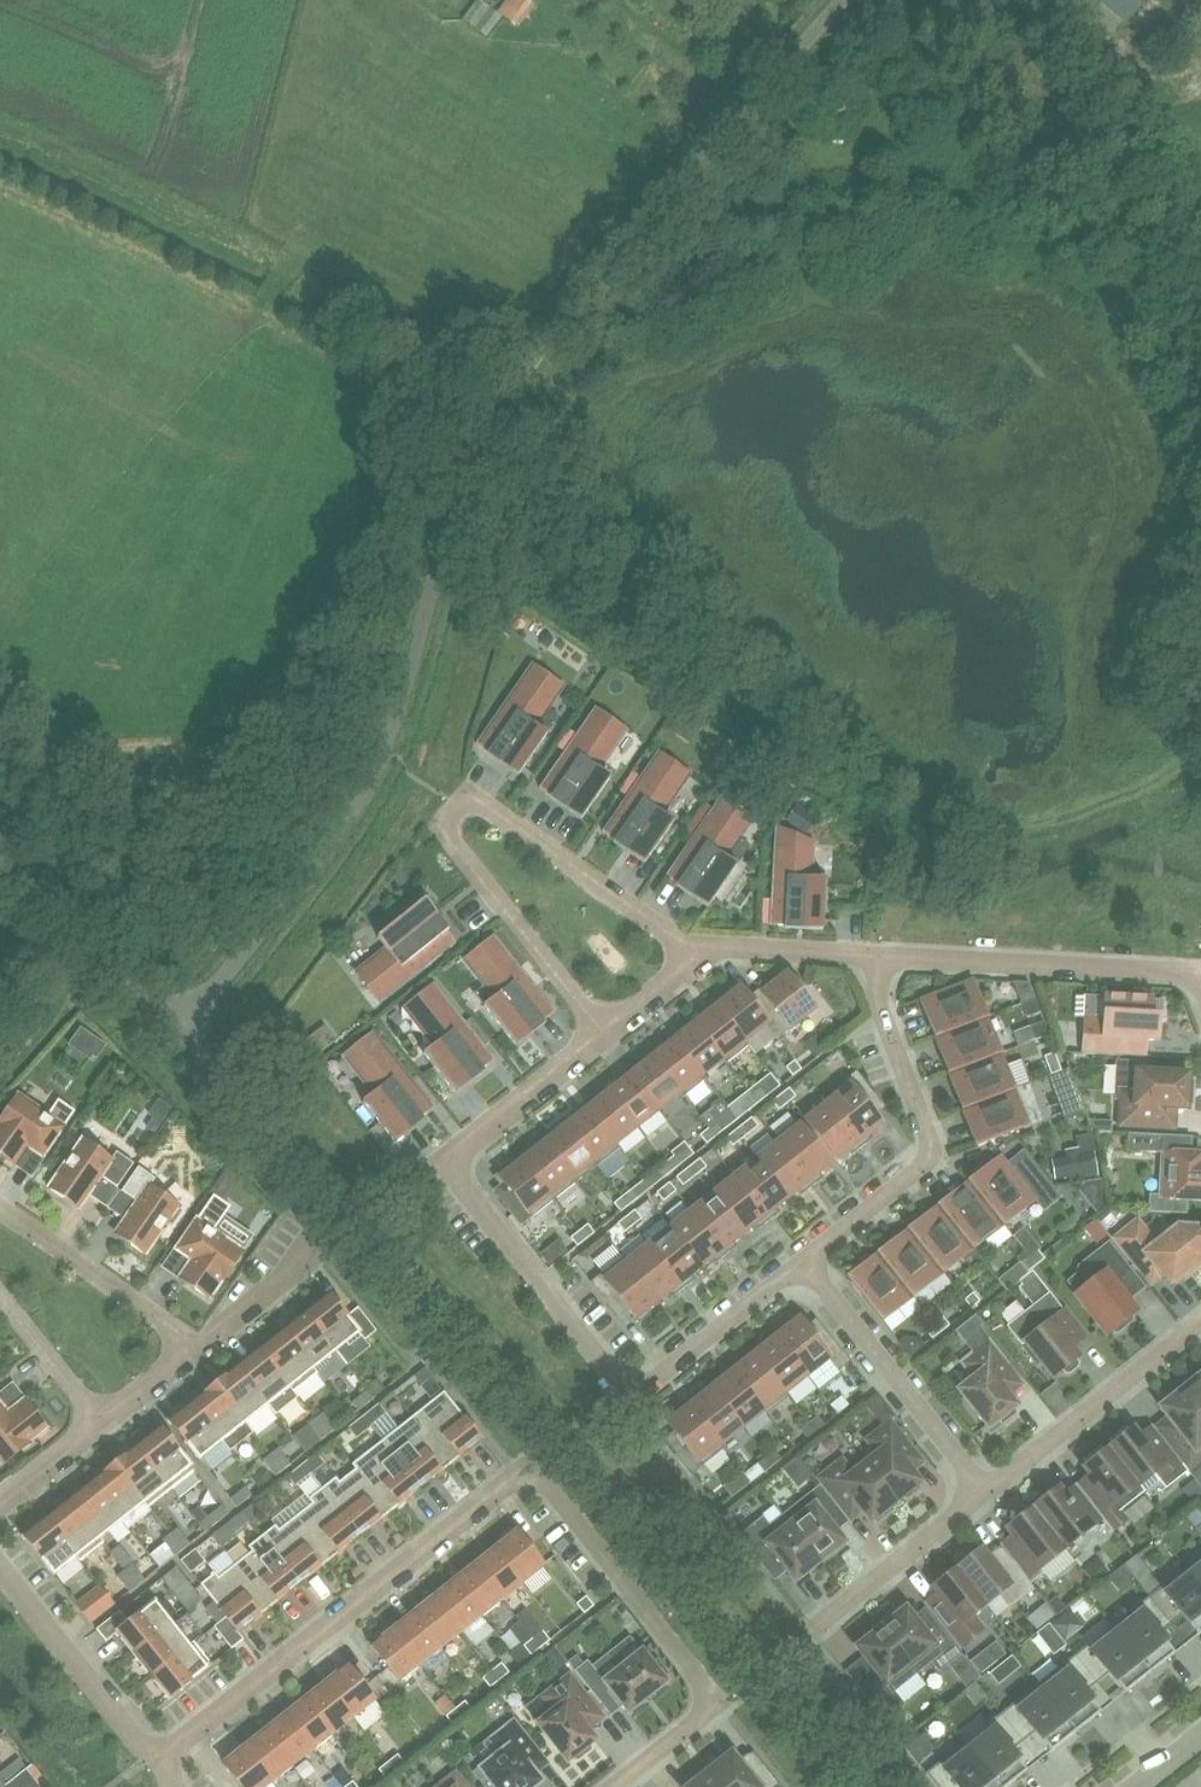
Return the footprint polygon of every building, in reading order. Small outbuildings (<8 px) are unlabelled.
[(509,0),(507,0),(497,13),(510,24),(521,9),(509,0)] [(1122,17),(1136,0),(1102,0),(1122,17)] [(559,685),(534,668),(480,745),(476,742),(476,743),(488,752),(486,755),(517,776),(547,734),(532,724),(559,685)] [(623,729),(598,712),(544,789),(539,786),(539,787),(551,795),(549,798),(580,820),(610,778),(596,768),(623,729)] [(686,773),(660,755),(607,833),(603,830),(602,831),(614,839),(612,842),(644,864),(673,822),(659,812),(686,773)] [(749,817),(724,799),(715,812),(696,840),(695,841),(670,877),(666,874),(665,875),(677,883),(675,886),(707,908),(737,865),(722,855),(749,817)] [(706,805),(686,835),(695,841),(696,840),(715,812),(706,805)] [(804,834),(816,819),(798,805),(787,820),(804,834)] [(810,842),(779,829),(776,900),(775,903),(774,924),(769,924),(769,925),(784,925),(784,929),(822,931),(825,879),(808,878),(810,842)] [(425,899),(377,937),(388,951),(358,974),(377,998),(451,939),(454,943),(455,943),(446,931),(449,929),(425,899)] [(764,899),(763,924),(769,925),(769,924),(774,924),(775,903),(776,900),(764,899)] [(841,935),(864,935),(864,910),(841,910),(841,935)] [(550,1014),(491,940),(467,959),(496,996),(483,1006),(508,1039),(509,1039),(515,1047),(545,1023),(543,1020),(555,1011),(554,1010),(550,1014)] [(771,980),(747,999),(746,999),(766,1024),(765,1024),(776,1039),(817,1007),(806,993),(802,996),(785,975),(774,983),(771,980)] [(986,1017),(971,979),(926,997),(930,1007),(924,1009),(935,1037),(940,1034),(986,1017)] [(1013,982),(1021,1003),(1035,998),(1029,983),(1013,982)] [(744,1041),(765,1024),(766,1024),(746,999),(747,999),(735,985),(724,994),(727,998),(717,1006),(744,1041)] [(431,987),(407,1007),(436,1043),(422,1054),(433,1067),(422,1076),(423,1077),(434,1068),(455,1095),(485,1071),(483,1068),(494,1059),(494,1058),(490,1061),(480,1050),(489,1043),(470,1019),(461,1026),(431,987)] [(1156,1040),(1158,1016),(1162,1017),(1163,1000),(1105,997),(1104,1019),(1085,1018),(1083,1053),(1121,1056),(1122,1038),(1156,1040)] [(1040,1012),(1035,998),(1021,1003),(1026,1017),(1040,1012)] [(744,1041),(717,1006),(706,1014),(703,1010),(692,1019),(723,1058),(722,1059),(725,1063),(748,1045),(744,1041)] [(999,1053),(986,1017),(940,1034),(943,1043),(938,1045),(948,1073),(954,1071),(954,1070),(999,1053)] [(701,1075),(702,1074),(722,1059),(723,1058),(692,1019),(681,1028),(684,1032),(674,1040),(701,1075)] [(1049,1035),(1044,1021),(1030,1026),(1034,1040),(1049,1035)] [(89,1058),(101,1042),(81,1028),(69,1044),(89,1058)] [(827,1048),(816,1034),(804,1044),(815,1058),(827,1048)] [(429,1109),(370,1035),(346,1054),(376,1091),(362,1102),(395,1143),(424,1119),(422,1116),(434,1107),(433,1106),(429,1109)] [(682,1097),(705,1079),(702,1074),(701,1075),(674,1040),(663,1048),(660,1045),(649,1053),(680,1092),(679,1093),(682,1097)] [(1061,1071),(1054,1052),(1044,1056),(1051,1074),(1061,1071)] [(658,1109),(679,1093),(680,1092),(649,1053),(638,1062),(641,1066),(631,1075),(658,1109)] [(1013,1088),(999,1053),(954,1070),(954,1071),(957,1080),(952,1082),(962,1109),(967,1107),(967,1106),(1013,1088)] [(801,1069),(794,1060),(785,1067),(792,1076),(801,1069)] [(1189,1074),(1136,1071),(1137,1063),(1117,1062),(1115,1099),(1120,1099),(1118,1127),(1152,1129),(1153,1108),(1187,1110),(1187,1104),(1192,1104),(1193,1080),(1188,1080),(1189,1074)] [(862,1101),(873,1092),(856,1071),(845,1080),(846,1081),(823,1099),(826,1104),(827,1103),(862,1147),(873,1138),(868,1133),(880,1124),(862,1101)] [(636,1126),(658,1109),(631,1075),(620,1083),(617,1079),(606,1088),(636,1126)] [(1073,1085),(1070,1075),(1060,1078),(1063,1089),(1073,1085)] [(751,1094),(758,1103),(767,1096),(760,1087),(751,1094)] [(615,1143),(636,1126),(606,1088),(595,1097),(598,1100),(587,1109),(615,1143)] [(780,1094),(787,1103),(796,1096),(789,1088),(780,1094)] [(1027,1126),(1013,1088),(967,1106),(967,1107),(971,1116),(965,1118),(976,1145),(1027,1126)] [(758,1103),(751,1094),(743,1101),(750,1109),(758,1103)] [(787,1103),(780,1094),(772,1101),(778,1110),(787,1103)] [(75,1111),(58,1099),(47,1115),(18,1095),(0,1121),(0,1154),(16,1164),(27,1147),(43,1158),(75,1111)] [(827,1103),(826,1104),(805,1121),(835,1159),(847,1150),(851,1155),(862,1147),(827,1103)] [(597,1165),(619,1147),(615,1143),(587,1109),(577,1117),(574,1113),(563,1122),(597,1165)] [(154,1133),(160,1124),(152,1119),(146,1128),(154,1133)] [(831,1163),(797,1120),(773,1138),(777,1143),(778,1142),(812,1186),(823,1177),(819,1172),(831,1163)] [(708,1128),(715,1137),(724,1130),(717,1121),(708,1128)] [(1110,1132),(1110,1122),(1087,1121),(1091,1131),(1110,1132)] [(575,1182),(597,1165),(563,1122),(552,1131),(555,1135),(544,1143),(575,1182)] [(743,1124),(734,1131),(741,1139),(749,1133),(743,1124)] [(715,1137),(708,1128),(700,1135),(706,1144),(715,1137)] [(732,1146),(741,1139),(734,1131),(725,1138),(732,1146)] [(1157,1135),(1123,1133),(1122,1151),(1156,1153),(1157,1135)] [(79,1208),(101,1177),(117,1188),(133,1164),(116,1152),(111,1159),(82,1139),(49,1187),(79,1208)] [(672,1171),(693,1154),(684,1142),(671,1152),(673,1156),(665,1163),(672,1171)] [(778,1142),(777,1143),(756,1159),(787,1198),(797,1189),(801,1195),(812,1186),(778,1142)] [(554,1199),(575,1182),(544,1143),(534,1151),(531,1147),(520,1156),(554,1199)] [(153,1157),(158,1150),(150,1145),(145,1151),(153,1157)] [(1081,1179),(1080,1174),(1092,1171),(1089,1152),(1076,1154),(1075,1147),(1060,1149),(1061,1156),(1047,1159),(1050,1179),(1065,1176),(1066,1182),(1081,1179)] [(1200,1161),(1200,1154),(1160,1151),(1160,1159),(1164,1163),(1173,1164),(1171,1195),(1148,1194),(1148,1212),(1186,1214),(1187,1200),(1200,1200),(1200,1162),(1200,1161)] [(520,1226),(554,1199),(520,1156),(508,1165),(511,1169),(500,1177),(518,1200),(507,1209),(520,1226)] [(691,1165),(698,1174),(706,1167),(700,1158),(691,1165)] [(787,1198),(756,1159),(735,1176),(769,1220),(780,1211),(776,1206),(787,1198)] [(995,1168),(991,1164),(968,1182),(972,1187),(973,1186),(1003,1225),(1034,1199),(1004,1161),(995,1168)] [(663,1178),(672,1171),(665,1163),(656,1169),(663,1178)] [(698,1174),(691,1165),(676,1177),(682,1186),(698,1174)] [(155,1179),(138,1167),(121,1191),(137,1202),(115,1233),(146,1254),(179,1206),(150,1186),(155,1179)] [(229,1197),(242,1177),(228,1167),(214,1187),(229,1197)] [(769,1220),(735,1176),(713,1194),(744,1232),(754,1223),(758,1229),(769,1220)] [(676,1191),(669,1182),(661,1189),(667,1198),(676,1191)] [(973,1248),(1003,1225),(973,1186),(972,1187),(965,1193),(961,1188),(938,1206),(942,1211),(942,1210),(973,1248)] [(622,1196),(629,1205),(638,1198),(631,1189),(622,1196)] [(1096,1214),(1105,1207),(1103,1193),(1089,1204),(1096,1214)] [(744,1232),(713,1194),(692,1211),(726,1254),(737,1246),(733,1240),(744,1232)] [(214,1231),(230,1206),(213,1195),(182,1240),(197,1251),(179,1277),(210,1299),(243,1251),(214,1231)] [(620,1212),(629,1205),(622,1196),(614,1203),(620,1212)] [(626,1217),(633,1225),(641,1218),(634,1210),(626,1217)] [(942,1272),(973,1248),(942,1210),(942,1211),(934,1216),(931,1212),(908,1230),(912,1235),(912,1234),(942,1272)] [(726,1254),(692,1211),(670,1228),(700,1266),(711,1258),(715,1263),(726,1254)] [(633,1225),(626,1217),(617,1223),(624,1232),(633,1225)] [(1107,1234),(1095,1219),(1085,1227),(1097,1242),(1107,1234)] [(579,1231),(586,1239),(594,1233),(587,1224),(579,1231)] [(1112,1240),(1138,1273),(1152,1262),(1169,1285),(1194,1266),(1197,1269),(1200,1266),(1200,1226),(1199,1229),(1177,1228),(1156,1244),(1151,1238),(1141,1246),(1127,1228),(1112,1240)] [(700,1266),(670,1228),(649,1245),(683,1288),(694,1280),(690,1274),(700,1266)] [(1022,1228),(1012,1236),(1029,1257),(1036,1265),(1043,1260),(1036,1251),(1038,1250),(1039,1249),(1022,1228)] [(577,1246),(586,1239),(579,1231),(570,1237),(577,1246)] [(912,1296),(942,1272),(912,1234),(912,1235),(904,1240),(901,1236),(878,1254),(881,1259),(882,1258),(912,1296)] [(1130,1316),(1135,1312),(1112,1282),(1128,1269),(1108,1243),(1095,1254),(1092,1282),(1076,1295),(1107,1334),(1112,1330),(1114,1332),(1117,1333),(1131,1321),(1132,1318),(1130,1316)] [(649,1245),(628,1262),(627,1262),(657,1300),(668,1292),(672,1297),(683,1288),(649,1245)] [(657,1300),(627,1262),(628,1262),(625,1257),(602,1275),(601,1273),(589,1282),(606,1304),(617,1295),(639,1324),(651,1314),(647,1309),(657,1300)] [(1029,1257),(1020,1264),(1027,1272),(1036,1265),(1029,1257)] [(881,1321),(912,1296),(882,1258),(881,1259),(874,1264),(870,1260),(847,1278),(881,1321)] [(1049,1292),(1009,1324),(1052,1378),(1062,1370),(1065,1373),(1069,1373),(1078,1367),(1078,1362),(1076,1359),(1079,1357),(1068,1344),(1082,1333),(1069,1318),(1049,1292)] [(980,1301),(973,1293),(964,1299),(971,1308),(980,1301)] [(329,1294),(306,1313),(336,1351),(359,1333),(364,1340),(376,1330),(358,1307),(346,1316),(329,1294)] [(314,1369),(336,1351),(306,1313),(283,1331),(313,1369),(314,1369)] [(942,1316),(934,1323),(941,1332),(949,1325),(942,1316)] [(787,1328),(783,1323),(772,1331),(807,1375),(828,1358),(837,1370),(849,1360),(828,1334),(817,1342),(799,1319),(787,1328)] [(941,1332),(934,1323),(925,1330),(932,1339),(941,1332)] [(318,1374),(314,1369),(313,1369),(283,1331),(260,1349),(294,1392),(295,1392),(318,1374)] [(807,1375),(772,1331),(761,1340),(765,1346),(755,1354),(785,1392),(786,1392),(807,1375)] [(909,1356),(923,1346),(916,1338),(903,1336),(897,1341),(909,1356)] [(1017,1406),(995,1378),(1010,1366),(989,1340),(973,1352),(964,1359),(977,1375),(958,1390),(988,1428),(999,1420),(1002,1424),(1016,1413),(1013,1409),(1017,1406)] [(294,1392),(260,1349),(238,1367),(268,1405),(268,1406),(275,1415),(299,1397),(295,1392),(294,1392)] [(785,1392),(755,1354),(744,1362),(740,1357),(729,1366),(763,1409),(763,1410),(766,1415),(789,1396),(786,1392),(785,1392)] [(763,1409),(729,1366),(718,1374),(722,1380),(711,1388),(742,1426),(763,1410),(763,1409)] [(838,1375),(849,1393),(863,1384),(853,1366),(838,1375)] [(246,1423),(268,1406),(268,1405),(238,1367),(215,1385),(245,1423),(246,1423)] [(421,1385),(432,1376),(424,1367),(414,1375),(421,1385)] [(1200,1410),(1200,1367),(1191,1375),(1194,1379),(1183,1388),(1200,1410)] [(377,1379),(365,1388),(367,1390),(373,1398),(384,1389),(385,1389),(377,1379)] [(253,1433),(246,1423),(245,1423),(215,1385),(192,1403),(223,1441),(222,1442),(230,1451),(253,1433)] [(742,1426),(711,1388),(701,1396),(697,1391),(686,1400),(720,1443),(721,1443),(742,1426)] [(1183,1388),(1175,1394),(1172,1390),(1158,1401),(1161,1405),(1159,1407),(1165,1415),(1151,1425),(1188,1471),(1191,1468),(1194,1473),(1200,1467),(1200,1410),(1183,1388)] [(373,1398),(367,1390),(351,1403),(358,1410),(373,1398)] [(443,1392),(412,1416),(450,1464),(465,1451),(462,1448),(478,1435),(443,1392)] [(848,1405),(841,1396),(830,1405),(837,1414),(848,1405)] [(1,1464),(46,1428),(23,1399),(7,1412),(0,1404),(0,1465),(1,1464)] [(720,1443),(686,1400),(675,1408),(679,1414),(668,1423),(686,1446),(675,1454),(692,1475),(703,1466),(702,1465),(725,1447),(721,1443),(720,1443)] [(199,1460),(222,1442),(223,1441),(192,1403),(169,1422),(199,1460)] [(363,1415),(372,1427),(387,1415),(378,1403),(363,1415)] [(316,1419),(328,1434),(335,1428),(323,1413),(316,1419)] [(372,1427),(363,1415),(349,1426),(358,1438),(372,1427)] [(450,1464),(412,1416),(382,1440),(417,1484),(432,1472),(435,1476),(450,1464)] [(809,1422),(816,1431),(824,1424),(817,1416),(809,1422)] [(920,1482),(900,1457),(913,1447),(892,1419),(870,1436),(878,1446),(861,1459),(895,1502),(903,1496),(906,1499),(920,1488),(917,1484),(920,1482)] [(807,1438),(816,1431),(809,1422),(800,1429),(807,1438)] [(1188,1471),(1151,1425),(1138,1436),(1132,1428),(1128,1431),(1125,1427),(1109,1440),(1112,1444),(1108,1448),(1143,1493),(1162,1478),(1169,1486),(1188,1471)] [(194,1470),(160,1428),(137,1446),(171,1489),(194,1470)] [(417,1484),(382,1440),(351,1465),(355,1469),(356,1469),(389,1511),(405,1499),(402,1496),(417,1484)] [(171,1489),(137,1446),(114,1464),(148,1507),(171,1489)] [(1143,1493),(1108,1448),(1103,1451),(1100,1448),(1084,1460),(1087,1464),(1083,1467),(1089,1475),(1076,1485),(1103,1519),(1102,1519),(1112,1532),(1130,1517),(1123,1508),(1143,1493)] [(270,1455),(282,1470),(290,1464),(278,1449),(270,1455)] [(766,1457),(773,1465),(781,1458),(774,1450),(766,1457)] [(315,1453),(302,1463),(311,1475),(324,1465),(315,1453)] [(274,1476),(282,1470),(270,1455),(262,1461),(274,1476)] [(797,1487),(812,1475),(797,1455),(781,1467),(797,1487)] [(773,1465),(766,1457),(757,1463),(764,1472),(773,1465)] [(895,1502),(861,1459),(836,1479),(829,1470),(816,1480),(820,1485),(837,1506),(838,1507),(851,1496),(871,1521),(873,1519),(876,1523),(890,1512),(887,1508),(895,1502)] [(297,1487),(311,1475),(302,1463),(288,1475),(297,1487)] [(148,1507),(114,1464),(92,1482),(128,1528),(150,1510),(148,1507)] [(356,1469),(355,1469),(338,1482),(335,1478),(322,1488),(356,1532),(371,1520),(374,1524),(389,1511),(356,1469)] [(741,1490),(751,1482),(742,1471),(733,1479),(741,1490)] [(128,1528),(92,1482),(69,1500),(99,1538),(120,1522),(126,1529),(128,1528)] [(844,1542),(824,1517),(837,1506),(820,1485),(783,1515),(820,1562),(844,1542)] [(1103,1519),(1076,1485),(1064,1494),(1058,1487),(1032,1508),(1065,1549),(1102,1519),(1103,1519)] [(251,1495),(245,1487),(230,1499),(236,1507),(251,1495)] [(341,1544),(356,1532),(322,1488),(307,1499),(311,1504),(295,1516),(329,1559),(343,1548),(341,1544)] [(99,1538),(69,1500),(46,1518),(77,1556),(76,1557),(80,1561),(102,1543),(99,1539),(99,1538)] [(228,1513),(222,1505),(207,1517),(199,1507),(191,1513),(205,1531),(213,1525),(228,1513)] [(249,1521),(250,1523),(259,1516),(250,1505),(242,1511),(249,1521)] [(1065,1549),(1032,1508),(1005,1529),(1012,1537),(1000,1546),(1013,1562),(1030,1583),(1042,1573),(1040,1569),(1065,1549)] [(220,1545),(249,1521),(242,1511),(212,1535),(220,1545)] [(820,1562),(783,1515),(770,1525),(763,1516),(738,1536),(758,1563),(772,1552),(795,1581),(820,1562)] [(329,1559),(295,1516),(278,1530),(274,1526),(261,1536),(296,1580),(310,1568),(313,1572),(329,1559)] [(77,1556),(46,1518),(23,1537),(53,1575),(76,1557),(77,1556)] [(170,1534),(182,1550),(189,1543),(177,1528),(170,1534)] [(544,1567),(516,1531),(495,1548),(523,1584),(544,1567)] [(167,1561),(182,1550),(170,1534),(162,1540),(166,1545),(158,1551),(167,1561)] [(296,1580),(261,1536),(247,1547),(250,1552),(235,1564),(268,1607),(284,1595),(281,1591),(296,1580)] [(523,1584),(495,1548),(474,1564),(502,1600),(523,1584)] [(1000,1572),(981,1548),(956,1568),(986,1605),(987,1605),(1000,1595),(1011,1607),(1034,1589),(1030,1583),(1013,1562),(1000,1572)] [(195,1549),(186,1555),(180,1560),(190,1573),(205,1561),(195,1549)] [(1093,1581),(1105,1571),(1096,1559),(1083,1569),(1093,1581)] [(132,1564),(124,1570),(136,1585),(144,1579),(132,1564)] [(268,1607),(235,1564),(216,1579),(212,1574),(200,1584),(214,1602),(226,1617),(234,1628),(250,1616),(253,1619),(268,1607)] [(502,1600),(474,1564),(454,1581),(482,1616),(502,1600)] [(1190,1574),(1200,1588),(1200,1565),(1190,1574)] [(993,1612),(987,1605),(986,1605),(956,1568),(932,1587),(951,1611),(940,1620),(961,1647),(983,1629),(979,1622),(993,1612)] [(136,1585),(124,1570),(117,1576),(129,1591),(136,1585)] [(1190,1574),(1167,1592),(1162,1586),(1148,1597),(1170,1624),(1182,1615),(1198,1635),(1200,1632),(1200,1588),(1190,1574)] [(482,1616),(454,1581),(433,1597),(461,1632),(482,1616)] [(203,1600),(188,1582),(179,1590),(193,1608),(203,1600)] [(114,1603),(104,1591),(81,1610),(90,1622),(114,1603)] [(593,1605),(585,1596),(576,1603),(583,1613),(593,1605)] [(461,1632),(433,1597),(413,1613),(441,1648),(461,1632)] [(1065,1609),(1056,1597),(1048,1603),(1057,1615),(1065,1609)] [(1173,1654),(1158,1634),(1170,1624),(1148,1597),(1134,1608),(1139,1614),(1116,1632),(1149,1673),(1173,1654)] [(119,1610),(96,1629),(105,1641),(117,1632),(134,1654),(172,1624),(155,1602),(129,1622),(119,1610)] [(226,1617),(214,1602),(205,1608),(217,1623),(224,1618),(226,1617)] [(960,1654),(939,1628),(928,1637),(914,1619),(902,1604),(886,1617),(889,1621),(881,1627),(917,1673),(931,1661),(939,1671),(960,1654)] [(1047,1622),(1054,1617),(1044,1605),(1038,1610),(1047,1622)] [(441,1648),(413,1613),(392,1629),(420,1665),(441,1648)] [(224,1618),(217,1623),(213,1626),(231,1649),(243,1639),(234,1628),(226,1617),(224,1618)] [(189,1646),(189,1645),(172,1624),(134,1654),(151,1676),(189,1646)] [(917,1673),(881,1627),(872,1634),(869,1630),(853,1643),(864,1657),(879,1676),(860,1691),(884,1721),(904,1705),(894,1691),(917,1673)] [(420,1665),(392,1629),(371,1646),(399,1681),(420,1665)] [(532,1638),(540,1647),(549,1640),(542,1630),(532,1638)] [(1124,1693),(1149,1673),(1116,1632),(1093,1651),(1088,1644),(1074,1655),(1096,1683),(1108,1674),(1124,1693)] [(530,1655),(540,1647),(532,1638),(523,1645),(530,1655)] [(194,1641),(189,1645),(189,1646),(151,1676),(169,1698),(212,1664),(194,1641)] [(980,1673),(1004,1654),(995,1642),(971,1662),(980,1673)] [(523,1645),(511,1654),(519,1664),(530,1655),(523,1645)] [(564,1657),(555,1645),(543,1654),(553,1666),(564,1657)] [(610,1691),(628,1714),(668,1682),(664,1677),(668,1674),(657,1660),(653,1663),(642,1649),(603,1680),(587,1660),(574,1670),(598,1700),(610,1691)] [(583,1663),(576,1653),(567,1661),(574,1670),(583,1663)] [(1075,1732),(1100,1712),(1084,1693),(1096,1683),(1074,1655),(1037,1685),(1075,1732)] [(491,1670),(499,1680),(509,1672),(501,1663),(491,1670)] [(347,1665),(326,1682),(354,1718),(375,1701),(347,1665)] [(489,1687),(499,1680),(491,1670),(482,1678),(489,1687)] [(590,1750),(591,1743),(595,1740),(587,1730),(603,1717),(569,1674),(525,1709),(567,1762),(571,1759),(578,1759),(590,1750)] [(354,1718),(326,1682),(305,1698),(333,1734),(354,1718)] [(1050,1752),(1075,1732),(1037,1685),(1000,1714),(1022,1742),(1034,1732),(1050,1752)] [(333,1734),(305,1698),(285,1715),(313,1750),(333,1734)] [(464,1701),(455,1708),(462,1717),(471,1710),(464,1701)] [(462,1717),(455,1708),(446,1715),(453,1724),(462,1717)] [(1026,1771),(1010,1751),(1022,1742),(1000,1714),(986,1725),(992,1731),(968,1750),(998,1786),(1006,1786),(1026,1771)] [(313,1750),(285,1715),(264,1731),(292,1766),(313,1750)] [(535,1772),(548,1761),(514,1718),(487,1739),(498,1753),(474,1772),(485,1786),(535,1786),(542,1781),(535,1772)] [(429,1724),(419,1729),(427,1748),(438,1743),(429,1724)] [(292,1766),(264,1731),(244,1747),(272,1783),(292,1766)] [(1,1761),(14,1751),(1,1735),(0,1735),(0,1761),(1,1761)] [(968,1750),(963,1743),(925,1773),(936,1786),(998,1786),(968,1750)] [(244,1747),(222,1764),(241,1786),(266,1786),(272,1783),(244,1747)] [(731,1752),(726,1754),(720,1757),(714,1760),(709,1764),(704,1767),(719,1786),(781,1786),(764,1766),(751,1776),(731,1752)] [(397,1754),(388,1761),(395,1770),(404,1763),(397,1754)] [(5,1786),(26,1769),(18,1759),(0,1773),(0,1786),(3,1786),(5,1786)] [(395,1770),(388,1761),(379,1769),(386,1777),(395,1770)] [(704,1767),(699,1771),(694,1776),(690,1781),(686,1786),(685,1786),(719,1786),(704,1767)] [(3,1786),(39,1786),(40,1786),(26,1769),(5,1786),(3,1786)] [(457,1771),(441,1783),(445,1786),(470,1786),(457,1771)]
